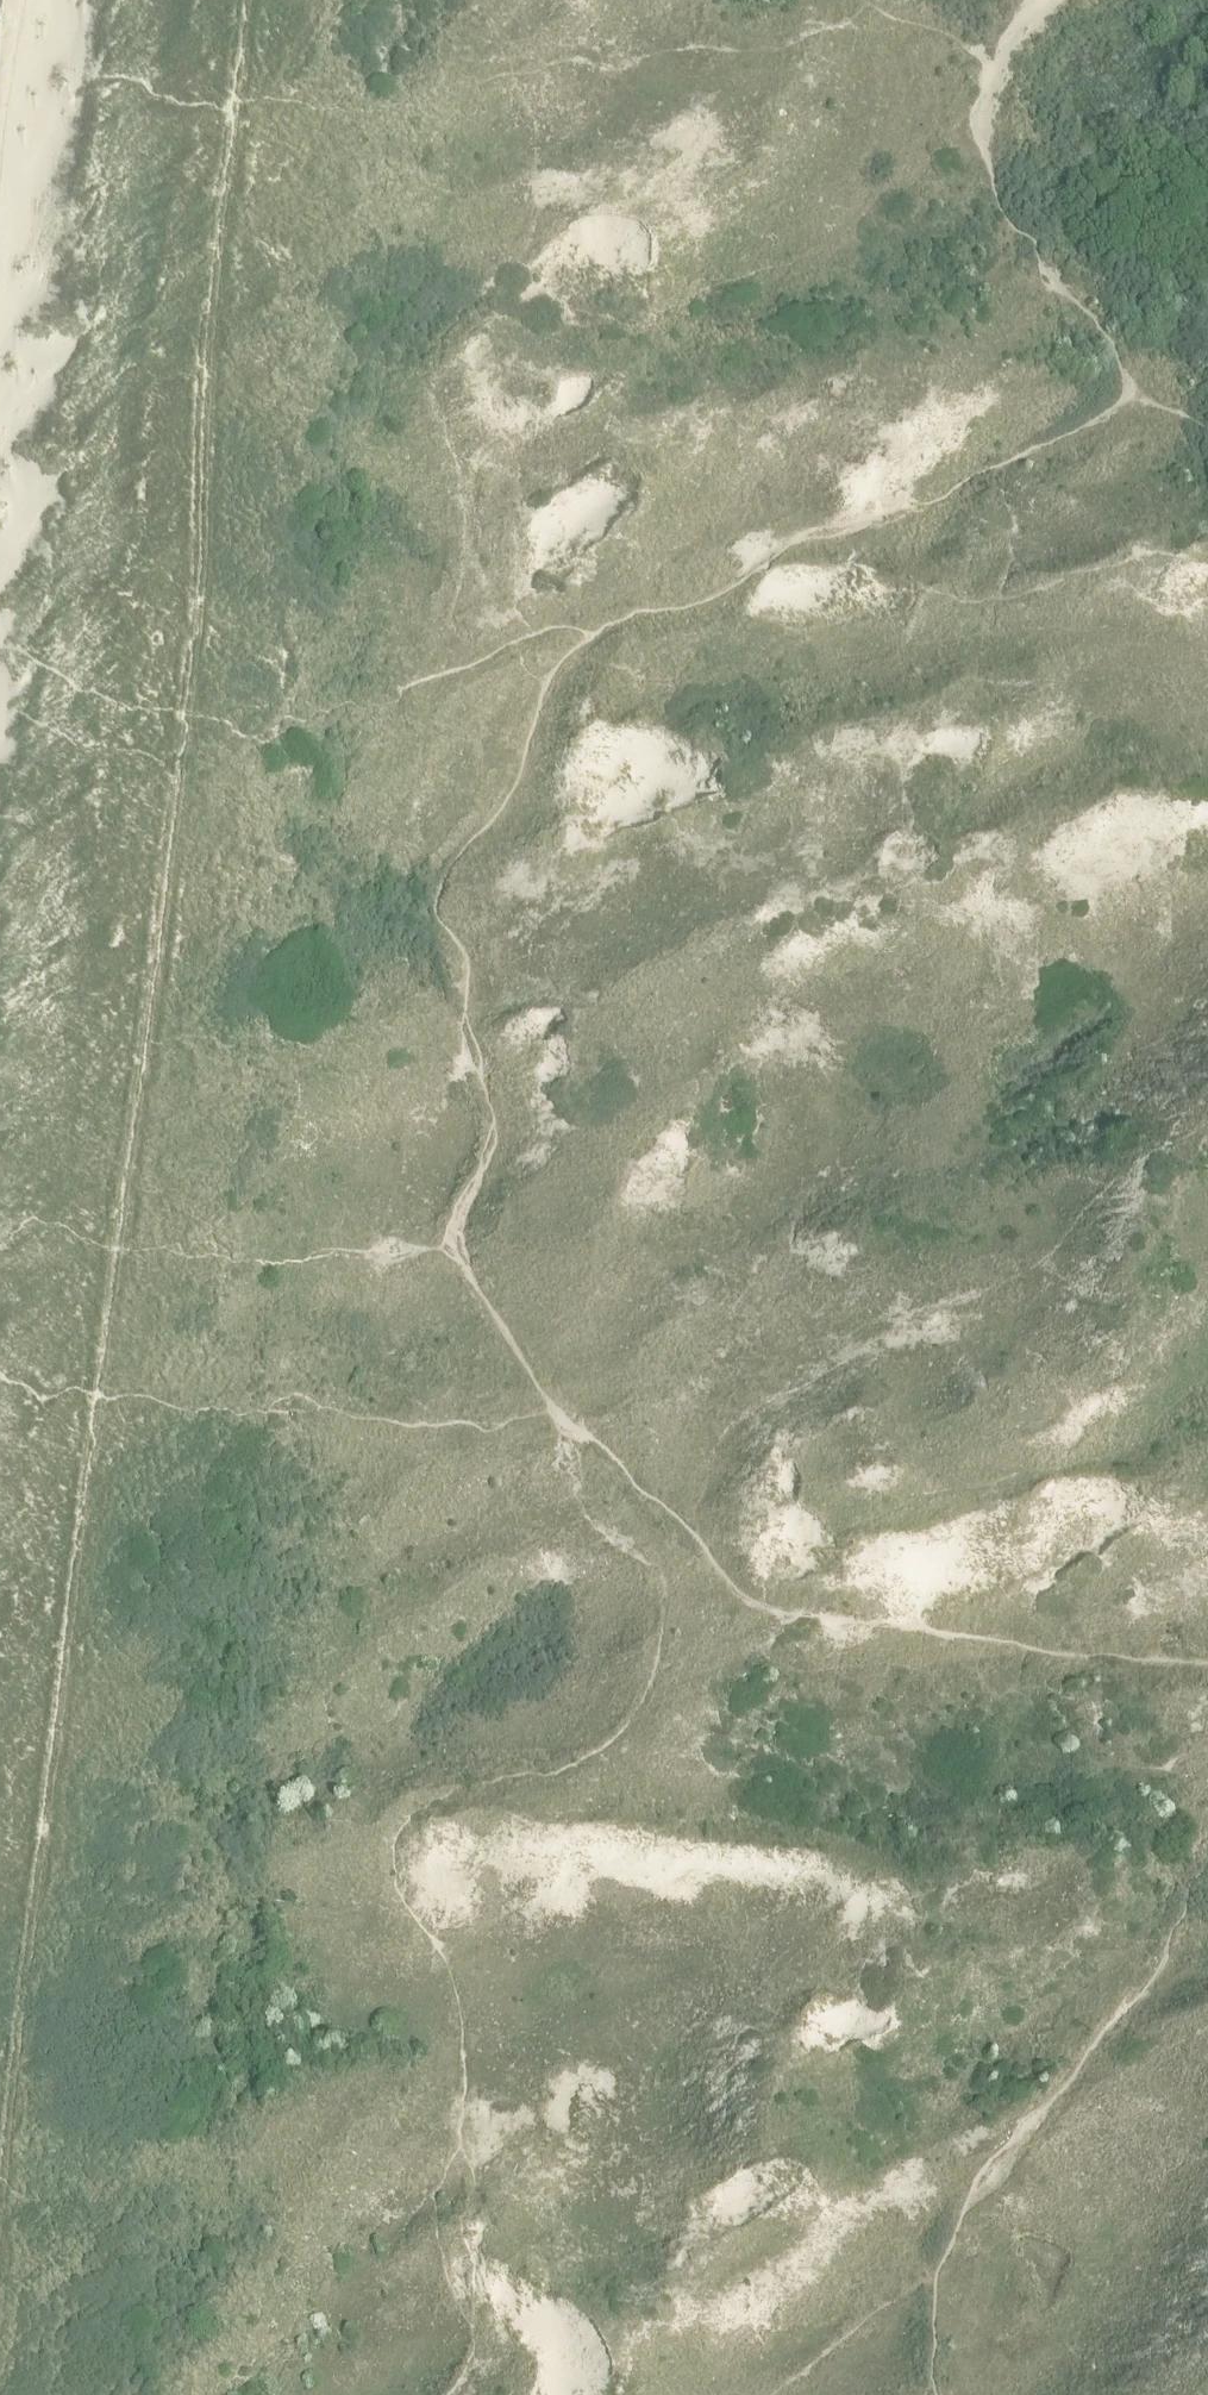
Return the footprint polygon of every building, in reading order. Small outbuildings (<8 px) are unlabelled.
[(66,0),(0,0),(0,454),(66,0)]
